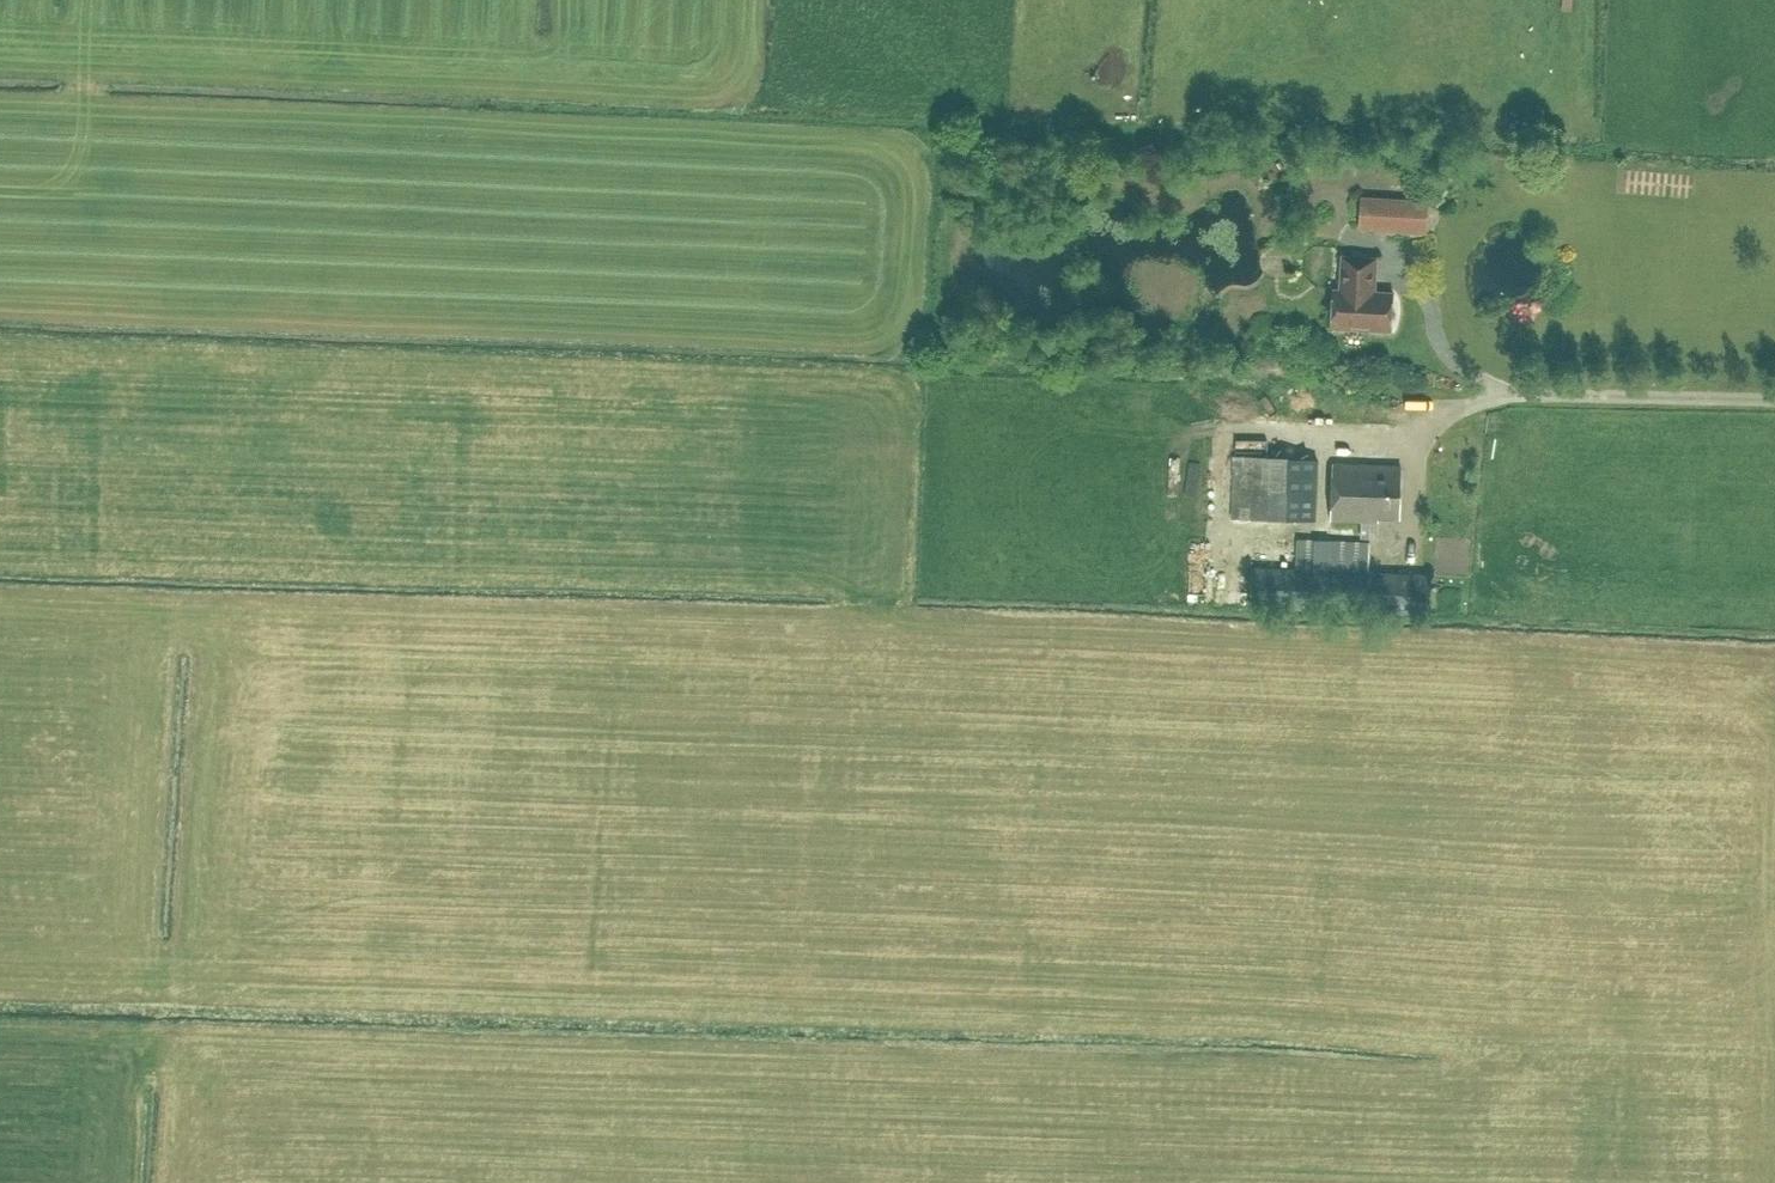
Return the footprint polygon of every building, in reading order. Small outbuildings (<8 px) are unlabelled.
[(1361,195),(1359,229),(1426,234),(1429,200),(1361,195)] [(1390,331),(1393,292),(1375,291),(1377,258),(1341,256),(1339,289),(1334,289),(1331,328),(1390,331)] [(1316,520),(1318,459),(1301,458),(1301,456),(1232,456),(1231,519),(1316,520)] [(1377,522),(1377,518),(1398,519),(1400,467),(1333,464),(1330,520),(1362,521),(1377,522)] [(1396,612),(1426,613),(1428,575),(1428,573),(1366,571),(1368,542),(1298,539),(1296,568),(1252,567),(1251,609),(1396,614),(1396,612)]
